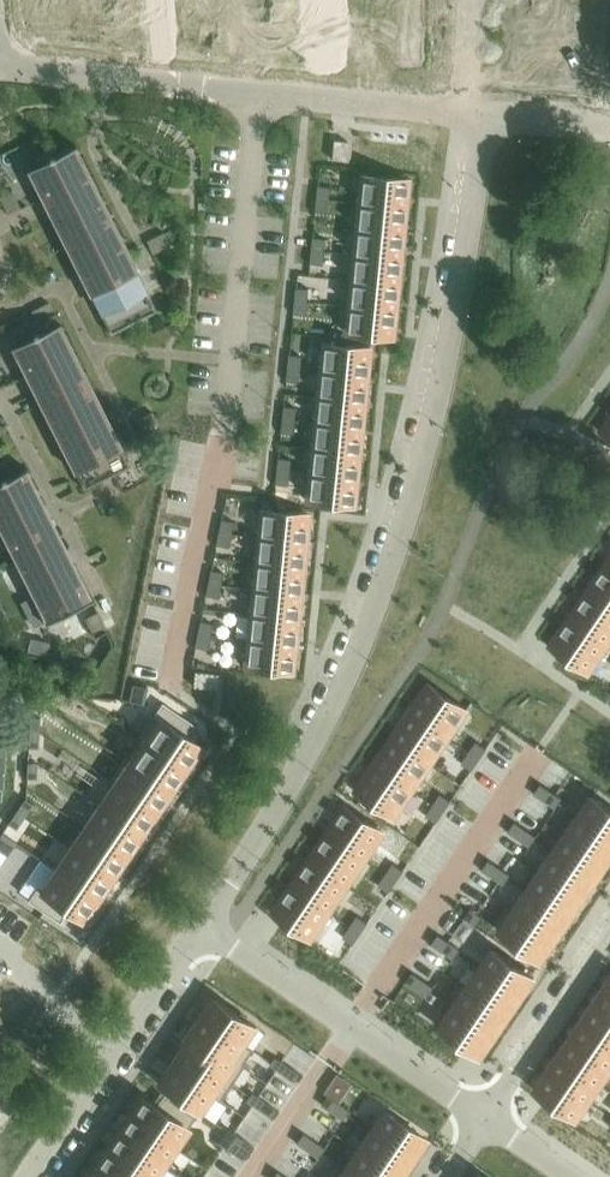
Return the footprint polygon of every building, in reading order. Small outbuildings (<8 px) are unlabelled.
[(30,34),(73,30),(71,0),(26,0),(30,34)] [(245,55),(289,53),(287,0),(243,0),(245,55)] [(431,0),(387,0),(384,70),(428,72),(431,0)] [(334,141),(332,160),(347,162),(348,142),(334,141)] [(157,312),(74,147),(28,170),(111,335),(157,312)] [(363,177),(360,204),(405,208),(408,181),(363,177)] [(318,186),(317,200),(329,201),(330,188),(318,186)] [(13,192),(0,198),(0,199),(9,215),(21,209),(13,192)] [(317,200),(316,213),(327,214),(329,201),(317,200)] [(360,204),(357,230),(403,234),(405,208),(360,204)] [(357,230),(355,256),(400,260),(403,234),(357,230)] [(171,246),(165,233),(147,242),(153,255),(171,246)] [(313,238),(312,251),(324,252),(325,239),(313,238)] [(312,251),(310,264),(322,266),(324,252),(312,251)] [(355,256),(352,281),(398,286),(400,260),(355,256)] [(352,281),(349,307),(395,312),(398,286),(352,281)] [(296,288),(295,302),(307,303),(308,290),(296,288)] [(295,302),(293,315),(305,316),(307,303),(295,302)] [(56,316),(49,303),(32,312),(38,325),(56,316)] [(349,307),(347,334),(392,338),(395,312),(349,307)] [(130,467),(61,323),(13,347),(84,490),(130,467)] [(324,345),(321,372),(367,376),(369,350),(324,345)] [(289,355),(288,369),(300,370),(301,357),(289,355)] [(288,369),(287,382),(299,383),(300,370),(288,369)] [(321,372),(318,398),(364,402),(367,376),(321,372)] [(318,398),(316,424),(361,428),(364,402),(318,398)] [(284,407),(283,420),(294,422),(296,408),(284,407)] [(159,426),(153,413),(135,422),(141,435),(159,426)] [(283,420),(281,434),(293,435),(294,422),(283,420)] [(316,424),(313,449),(359,454),(361,428),(316,424)] [(313,449),(311,475),(356,480),(359,454),(313,449)] [(279,459),(277,472),(289,473),(291,460),(279,459)] [(51,522),(25,470),(0,483),(0,527),(48,623),(91,601),(51,522)] [(277,472),(276,485),(288,486),(289,473),(277,472)] [(311,475),(308,502),(354,507),(356,480),(311,475)] [(262,511),(260,538),(305,542),(308,516),(262,511)] [(222,520),(219,533),(231,535),(234,522),(222,520)] [(219,533),(217,546),(228,548),(231,535),(219,533)] [(260,538),(257,564),(303,568),(305,542),(260,538)] [(257,564),(254,589),(300,594),(303,568),(257,564)] [(588,594),(609,610),(609,571),(605,568),(588,594)] [(212,571),(209,584),(221,586),(223,573),(212,571)] [(209,584),(206,597),(218,599),(221,586),(209,584)] [(254,589),(252,615),(297,620),(300,594),(254,589)] [(570,621),(608,646),(609,643),(609,610),(588,594),(570,621)] [(252,615),(249,641),(295,646),(297,620),(252,615)] [(570,621),(551,648),(589,674),(608,646),(570,621)] [(201,622),(198,635),(210,637),(213,624),(201,622)] [(198,635),(196,648),(208,650),(210,637),(198,635)] [(249,641),(246,668),(292,673),(295,646),(249,641)] [(195,673),(194,687),(217,689),(219,675),(195,673)] [(0,681),(0,698),(9,697),(9,680),(0,681)] [(133,685),(129,702),(145,705),(148,688),(133,685)] [(430,686),(411,713),(449,739),(467,712),(430,686)] [(20,692),(20,702),(36,702),(36,693),(20,692)] [(139,738),(138,739),(143,742),(144,741),(185,769),(200,747),(186,737),(194,725),(163,704),(154,717),(139,738)] [(411,713),(393,739),(431,765),(449,739),(411,713)] [(30,718),(29,733),(39,734),(40,718),(30,718)] [(29,733),(29,748),(38,749),(39,734),(29,733)] [(393,739),(375,765),(413,791),(431,765),(393,739)] [(130,762),(129,763),(171,791),(185,769),(144,741),(143,742),(130,762)] [(478,743),(470,753),(480,760),(487,750),(478,743)] [(470,753),(463,764),(473,771),(480,760),(470,753)] [(110,781),(109,782),(114,785),(115,784),(156,812),(171,791),(129,763),(130,762),(125,759),(125,760),(110,781)] [(28,763),(27,779),(36,779),(37,763),(28,763)] [(375,765),(357,793),(395,818),(413,791),(375,765)] [(114,785),(100,806),(141,834),(156,812),(115,784),(114,785)] [(541,784),(535,794),(546,802),(552,792),(541,784)] [(552,792),(546,802),(556,809),(560,804),(563,799),(552,792)] [(442,795),(435,806),(444,813),(452,802),(442,795)] [(579,817),(609,838),(609,809),(593,797),(579,817)] [(25,799),(17,812),(25,817),(33,805),(25,799)] [(100,806),(86,827),(127,855),(141,834),(100,806)] [(435,806),(427,817),(437,823),(444,813),(435,806)] [(346,808),(328,835),(366,861),(384,833),(346,808)] [(17,812),(8,824),(16,830),(25,817),(17,812)] [(566,836),(607,864),(609,861),(609,838),(579,817),(566,836)] [(516,822),(509,832),(520,840),(526,830),(516,822)] [(86,827),(71,849),(112,877),(127,855),(86,827)] [(526,830),(520,840),(531,847),(534,842),(537,837),(526,830)] [(0,836),(0,851),(7,856),(16,843),(2,833),(0,836)] [(328,835),(310,861),(348,887),(366,861),(328,835)] [(566,836),(554,855),(595,883),(607,864),(566,836)] [(71,849),(57,870),(98,898),(112,877),(71,849)] [(554,855),(541,874),(582,902),(595,883),(554,855)] [(490,860),(483,870),(494,878),(500,868),(490,860)] [(310,861),(292,887),(330,913),(348,887),(310,861)] [(395,864),(387,875),(397,882),(405,871),(395,864)] [(500,868),(494,878),(505,885),(508,880),(511,875),(500,868)] [(38,888),(29,901),(60,922),(68,911),(83,921),(98,898),(57,870),(42,891),(38,888)] [(541,874),(528,894),(569,921),(582,902),(541,874)] [(387,875),(380,886),(390,893),(397,882),(387,875)] [(292,887),(274,914),(312,940),(330,913),(292,887)] [(528,894),(515,913),(556,941),(569,921),(528,894)] [(472,909),(465,919),(476,927),(483,917),(472,909)] [(515,913),(501,933),(542,961),(556,941),(515,913)] [(359,917),(351,927),(361,934),(369,923),(359,917)] [(351,927),(344,938),(354,945),(361,934),(351,927)] [(439,935),(432,945),(443,952),(450,942),(439,935)] [(450,942),(443,952),(454,959),(457,954),(461,949),(450,942)] [(494,950),(481,970),(522,998),(535,978),(494,950)] [(481,970),(468,989),(509,1017),(522,998),(481,970)] [(413,973),(406,983),(417,990),(424,980),(413,973)] [(424,980),(417,990),(428,998),(431,993),(435,988),(424,980)] [(468,989),(455,1008),(496,1036),(509,1017),(468,989)] [(594,1006),(609,1017),(609,993),(605,990),(594,1006)] [(216,999),(204,1017),(245,1045),(246,1043),(257,1027),(216,999)] [(582,1023),(609,1042),(609,1017),(594,1006),(582,1023)] [(455,1008),(441,1028),(482,1056),(496,1036),(455,1008)] [(204,1017),(193,1033),(243,1068),(255,1051),(255,1050),(246,1043),(245,1045),(204,1017)] [(571,1040),(609,1066),(609,1042),(582,1023),(571,1040)] [(193,1033),(181,1050),(232,1084),(243,1068),(193,1033)] [(560,1056),(601,1084),(609,1071),(609,1066),(571,1040),(560,1056)] [(181,1050),(170,1066),(216,1097),(215,1099),(220,1102),(221,1101),(232,1084),(181,1050)] [(560,1056),(548,1073),(589,1101),(601,1084),(560,1056)] [(272,1063),(271,1065),(283,1074),(289,1066),(276,1057),(272,1063)] [(170,1066),(158,1084),(204,1115),(215,1099),(216,1097),(170,1066)] [(289,1066),(283,1074),(296,1082),(301,1074),(289,1066)] [(548,1073),(536,1091),(577,1119),(589,1101),(548,1073)] [(250,1096),(246,1101),(259,1109),(264,1102),(252,1093),(250,1096)] [(142,1098),(129,1116),(175,1147),(176,1146),(196,1117),(164,1095),(156,1107),(142,1098)] [(329,1095),(323,1105),(333,1113),(340,1103),(329,1095)] [(264,1102),(259,1109),(271,1118),(277,1110),(264,1102)] [(340,1103),(333,1113),(344,1120),(348,1115),(351,1110),(340,1103)] [(385,1111),(371,1131),(412,1159),(426,1139),(385,1111)] [(129,1116),(117,1134),(168,1169),(180,1151),(181,1149),(176,1146),(175,1147),(129,1116)] [(223,1135),(218,1143),(230,1151),(240,1137),(227,1129),(223,1135)] [(358,1150),(397,1176),(400,1176),(412,1159),(371,1131),(358,1150)] [(105,1152),(142,1176),(162,1176),(168,1169),(117,1134),(105,1152)] [(303,1134),(297,1143),(307,1151),(314,1141),(303,1134)] [(240,1137),(230,1151),(243,1160),(252,1146),(240,1137)] [(314,1141),(307,1151),(318,1158),(322,1153),(325,1149),(314,1141)] [(345,1169),(356,1176),(397,1176),(358,1150),(345,1169)] [(93,1170),(103,1176),(142,1176),(105,1152),(93,1170)]
